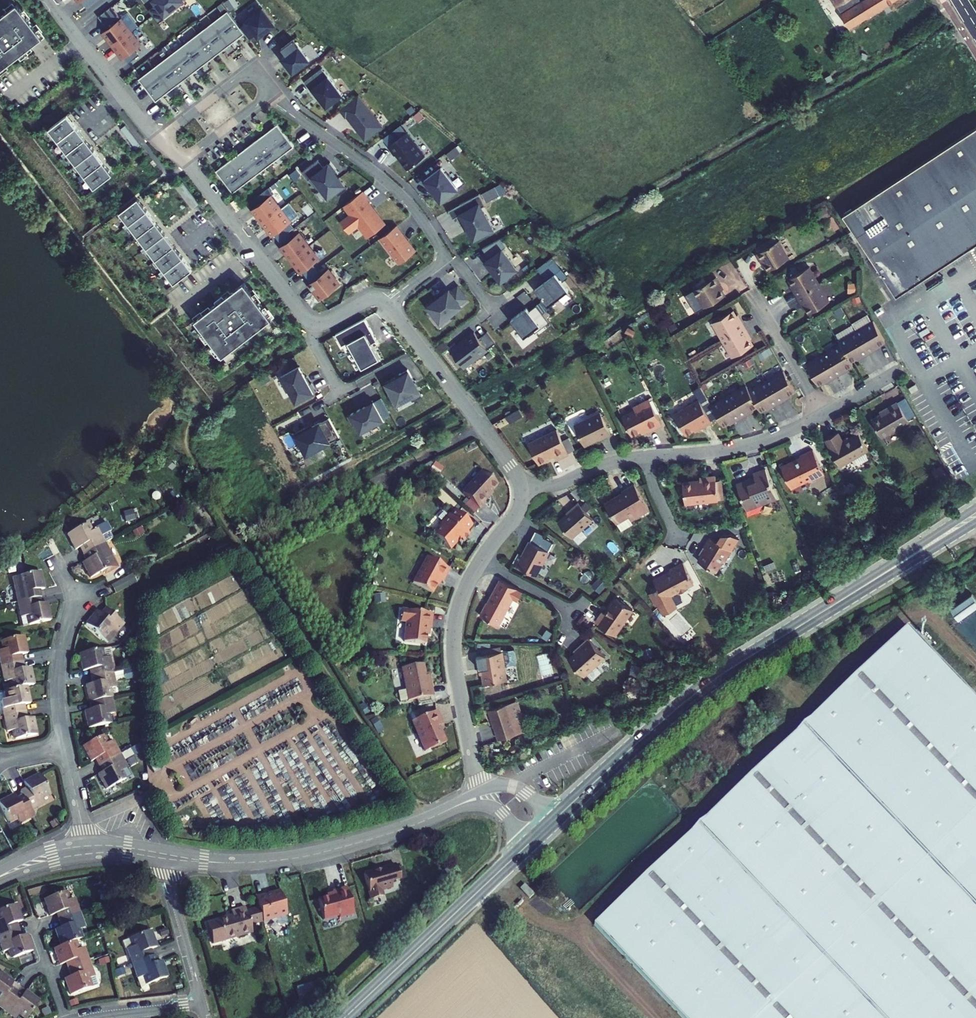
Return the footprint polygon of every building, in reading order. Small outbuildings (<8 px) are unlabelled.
[(165,17),(175,10),(173,8),(183,1),(183,0),(152,0),(165,17)] [(842,14),(836,5),(828,10),(841,33),(894,0),(864,0),(842,14)] [(0,16),(0,69),(43,36),(17,2),(0,16)] [(246,22),(239,27),(244,33),(248,38),(255,34),(257,37),(274,24),(261,8),(245,20),(246,22)] [(211,22),(228,44),(244,33),(239,27),(227,10),(211,22)] [(102,32),(112,45),(130,31),(137,26),(127,12),(114,23),(110,17),(100,25),(104,30),(102,32)] [(214,55),(228,44),(211,22),(197,33),(214,55)] [(130,31),(112,45),(122,58),(124,57),(128,62),(138,54),(134,49),(140,44),(130,31)] [(214,55),(197,33),(182,44),(199,66),(214,55)] [(281,58),(292,72),(308,59),(292,39),(280,48),(285,55),(281,58)] [(199,66),(182,44),(168,55),(185,78),(199,66)] [(185,78),(168,55),(153,67),(170,89),(185,78)] [(170,89),(153,67),(138,78),(155,100),(170,89)] [(341,94),(321,68),(303,81),(310,90),(311,88),(317,96),(317,95),(326,106),(341,94)] [(381,126),(357,94),(338,108),(344,116),(345,116),(363,140),(381,126)] [(67,114),(48,128),(58,140),(76,126),(67,114)] [(276,123),(264,132),(281,154),(293,145),(276,123)] [(76,126),(58,140),(67,152),(85,138),(76,126)] [(895,297),(924,278),(925,278),(927,281),(938,274),(935,270),(936,270),(975,244),(975,127),(842,215),(895,297)] [(392,129),(381,137),(388,145),(398,137),(392,129)] [(252,142),(269,164),(281,154),(264,132),(252,142)] [(423,156),(405,132),(398,137),(388,145),(387,146),(394,154),(395,153),(398,157),(398,158),(406,169),(423,156)] [(94,150),(85,138),(67,152),(76,164),(94,150)] [(252,142),(240,151),(256,173),(269,164),(252,142)] [(94,150),(76,164),(85,175),(103,161),(94,150)] [(240,151),(228,160),(244,182),(256,173),(240,151)] [(301,171),(307,179),(308,178),(316,188),(319,186),(327,197),(335,191),(337,195),(347,187),(336,173),(337,172),(329,161),(323,166),(317,159),(301,171)] [(244,182),(228,160),(215,170),(232,192),(244,182)] [(112,173),(103,161),(85,175),(94,187),(112,173)] [(456,188),(440,167),(423,180),(439,201),(456,188)] [(368,198),(361,190),(342,205),(349,214),(339,221),(348,232),(357,225),(366,237),(384,223),(366,199),(368,198)] [(250,200),(255,206),(265,198),(260,192),(250,200)] [(484,204),(478,193),(458,204),(462,211),(457,214),(461,222),(463,220),(473,238),(491,228),(480,207),(484,204)] [(261,222),(279,208),(269,195),(265,198),(255,206),(251,209),(261,222)] [(119,211),(128,223),(146,209),(137,197),(119,211)] [(240,205),(235,198),(231,201),(236,208),(240,205)] [(289,221),(279,208),(261,222),(271,235),(273,233),(283,226),(289,221)] [(146,209),(128,223),(137,235),(155,221),(146,209)] [(155,221),(137,235),(146,246),(164,232),(155,221)] [(395,224),(378,237),(397,263),(414,250),(395,224)] [(283,226),(273,233),(277,239),(287,231),(283,226)] [(289,259),(308,245),(298,232),(291,237),(287,231),(277,239),(281,244),(279,246),(289,259)] [(173,244),(164,232),(146,246),(155,258),(173,244)] [(498,238),(480,248),(487,258),(483,261),(498,280),(514,268),(499,248),(503,245),(498,238)] [(775,243),(753,255),(758,264),(759,263),(765,273),(785,261),(775,243)] [(182,256),(173,244),(155,258),(164,270),(182,256)] [(305,276),(315,268),(311,263),(318,258),(308,245),(289,259),(299,272),(301,270),(305,276)] [(192,268),(182,256),(164,270),(173,282),(192,268)] [(319,274),(315,268),(305,276),(309,281),(308,283),(319,298),(338,284),(326,268),(319,274)] [(550,268),(530,284),(543,301),(563,285),(550,268)] [(789,290),(794,299),(816,286),(806,269),(785,281),(791,290),(789,290)] [(936,270),(935,270),(938,274),(927,281),(925,278),(924,278),(930,288),(942,279),(936,270)] [(715,278),(693,290),(703,308),(723,297),(718,288),(720,287),(715,278)] [(271,317),(243,281),(194,318),(222,354),(271,317)] [(826,303),(816,286),(794,299),(799,307),(801,306),(806,315),(826,303)] [(459,305),(447,289),(427,305),(439,320),(459,305)] [(525,307),(509,319),(523,336),(531,329),(533,332),(547,321),(534,304),(527,310),(525,307)] [(731,312),(711,324),(721,341),(743,328),(737,319),(736,320),(731,312)] [(333,333),(339,345),(346,342),(360,367),(377,358),(369,343),(375,340),(363,317),(333,333)] [(919,333),(922,338),(932,332),(929,327),(919,333)] [(743,328),(721,341),(731,358),(751,346),(746,337),(748,336),(743,328)] [(880,356),(889,350),(878,329),(860,339),(872,362),(881,357),(880,356)] [(473,331),(449,350),(463,367),(487,349),(486,348),(494,342),(486,331),(477,337),(473,331)] [(860,339),(842,349),(844,353),(854,370),(863,365),(863,367),(872,362),(860,339)] [(844,353),(828,362),(840,383),(848,379),(846,378),(856,373),(854,370),(844,353)] [(828,362),(810,371),(821,392),(830,387),(831,389),(840,383),(828,362)] [(297,364),(279,374),(294,401),(314,390),(310,381),(307,382),(297,364)] [(391,393),(387,395),(393,406),(410,396),(412,400),(421,395),(406,369),(393,376),(394,377),(385,382),(391,393)] [(790,402),(799,398),(787,378),(771,387),(782,409),(791,405),(790,402)] [(908,389),(911,394),(917,391),(914,386),(908,389)] [(782,409),(771,387),(753,397),(760,411),(763,417),(773,412),(774,414),(782,409)] [(753,397),(749,391),(731,401),(744,423),(753,418),(752,416),(760,411),(753,397)] [(365,405),(346,416),(352,426),(355,424),(360,433),(383,420),(372,399),(364,404),(365,405)] [(699,399),(674,414),(686,434),(694,430),(699,427),(700,429),(712,422),(699,399)] [(648,400),(632,407),(634,411),(621,417),(631,436),(641,431),(646,428),(647,431),(647,432),(661,425),(648,400)] [(731,401),(713,411),(725,431),(735,425),(736,427),(744,423),(731,401)] [(881,416),(871,421),(881,438),(908,422),(897,403),(891,407),(892,409),(881,416)] [(879,413),(881,416),(892,409),(891,407),(879,413)] [(597,440),(598,441),(610,435),(599,413),(573,425),(584,447),(597,440)] [(305,427),(294,433),(306,455),(320,447),(321,448),(330,443),(329,442),(338,437),(328,418),(306,430),(305,427)] [(538,465),(548,460),(547,458),(553,455),(555,460),(568,454),(567,453),(561,441),(556,430),(527,443),(538,465)] [(838,433),(825,441),(840,467),(867,451),(857,433),(847,439),(843,442),(841,440),(838,433)] [(561,441),(567,453),(574,450),(568,438),(561,441)] [(787,464),(783,466),(780,467),(790,487),(808,479),(811,480),(824,474),(812,450),(799,456),(801,460),(793,463),(791,462),(789,464),(787,464)] [(782,464),(783,466),(787,464),(789,464),(791,462),(793,463),(801,460),(799,456),(782,464)] [(776,497),(765,468),(753,472),(754,475),(755,479),(748,481),(748,479),(736,484),(744,505),(762,498),(763,501),(776,497)] [(484,503),(484,502),(481,500),(489,492),(496,485),(482,471),(461,494),(478,509),(484,503)] [(736,482),(736,484),(748,479),(748,481),(755,479),(754,475),(736,482)] [(699,481),(694,481),(704,502),(717,501),(715,476),(699,478),(699,481)] [(682,483),(684,504),(704,502),(694,481),(682,483)] [(621,492),(621,493),(623,495),(617,499),(615,497),(609,500),(610,503),(605,506),(616,524),(628,517),(630,521),(648,510),(633,485),(621,492)] [(484,502),(492,494),(489,492),(481,500),(484,502)] [(577,503),(569,510),(571,511),(567,515),(557,523),(571,538),(592,520),(577,503)] [(448,515),(440,523),(441,524),(431,534),(448,550),(454,544),(454,543),(454,541),(458,537),(459,538),(462,541),(468,534),(466,531),(471,526),(454,510),(449,515),(448,515)] [(628,517),(616,524),(620,531),(632,524),(630,521),(628,517)] [(97,529),(91,532),(87,524),(67,534),(76,550),(80,548),(85,545),(88,551),(104,543),(97,529)] [(517,554),(512,564),(535,576),(542,562),(544,560),(548,552),(537,546),(543,536),(535,531),(521,556),(517,554)] [(709,538),(703,548),(706,550),(698,562),(714,572),(722,560),(724,562),(738,539),(730,535),(720,536),(716,543),(709,538)] [(104,543),(88,551),(92,558),(86,561),(82,563),(91,578),(103,571),(104,573),(106,574),(116,569),(117,567),(104,543)] [(83,554),(88,551),(85,545),(80,548),(83,554)] [(92,558),(88,551),(83,554),(86,561),(92,558)] [(412,584),(431,594),(436,586),(438,580),(440,582),(441,582),(448,569),(426,557),(412,584)] [(667,567),(668,568),(669,571),(662,574),(661,573),(660,573),(659,573),(658,574),(658,575),(658,576),(655,578),(653,582),(655,585),(652,586),(653,588),(649,590),(648,591),(648,592),(648,593),(648,594),(652,602),(653,602),(653,603),(654,603),(655,603),(656,603),(659,610),(660,610),(660,611),(661,611),(662,611),(663,611),(674,606),(667,593),(676,589),(679,589),(683,587),(684,584),(691,580),(680,560),(667,567)] [(662,574),(669,571),(668,568),(651,577),(653,582),(655,578),(658,576),(658,575),(658,574),(659,573),(660,573),(661,573),(662,574)] [(40,572),(19,576),(21,586),(14,587),(18,602),(35,598),(33,591),(39,590),(44,589),(40,572)] [(481,605),(477,615),(497,623),(502,612),(501,612),(507,596),(513,598),(517,589),(495,577),(491,586),(484,602),(482,606),(481,605)] [(957,622),(975,609),(975,601),(972,595),(950,610),(957,622)] [(35,598),(18,602),(23,626),(51,620),(47,603),(40,605),(36,605),(35,598)] [(604,614),(601,612),(594,622),(614,636),(632,610),(615,599),(604,614)] [(105,618),(110,613),(105,609),(101,614),(105,618)] [(97,611),(86,624),(107,643),(123,624),(110,613),(105,618),(101,614),(97,611)] [(403,643),(424,645),(425,637),(426,629),(429,629),(430,629),(431,614),(400,611),(399,622),(405,623),(403,643)] [(595,925),(683,1017),(975,1017),(975,702),(909,630),(595,925)] [(18,663),(17,656),(21,655),(27,654),(24,636),(2,641),(4,650),(0,651),(0,662),(1,666),(18,663)] [(587,638),(577,647),(578,649),(574,653),(567,659),(583,677),(604,657),(587,638)] [(83,671),(90,670),(93,669),(95,676),(112,672),(109,657),(111,656),(109,648),(80,654),(83,671)] [(477,656),(479,670),(481,669),(482,675),(483,684),(507,681),(504,666),(516,664),(513,649),(502,649),(502,652),(501,652),(483,655),(477,656)] [(1,666),(4,681),(11,680),(12,689),(26,686),(34,685),(30,668),(24,669),(20,670),(18,663),(1,666)] [(429,688),(427,681),(426,681),(425,676),(422,664),(401,668),(405,690),(398,692),(400,702),(407,700),(407,701),(432,696),(431,688),(429,688)] [(90,702),(94,701),(111,698),(109,688),(115,687),(112,672),(95,676),(96,683),(93,684),(86,685),(90,702)] [(23,705),(30,703),(26,686),(12,689),(5,691),(7,700),(1,701),(4,717),(21,713),(20,706),(23,705)] [(111,698),(94,701),(95,709),(92,709),(85,711),(88,728),(110,724),(108,714),(114,713),(111,698)] [(488,710),(491,722),(493,722),(498,740),(517,734),(511,715),(512,715),(508,704),(488,710)] [(444,743),(440,732),(439,733),(437,727),(441,725),(435,711),(411,722),(424,752),(444,743)] [(4,717),(7,732),(14,730),(15,739),(37,735),(33,718),(26,719),(23,720),(21,713),(4,717)] [(14,730),(7,732),(9,741),(15,739),(14,730)] [(104,763),(119,754),(112,741),(106,744),(102,736),(83,746),(91,761),(95,759),(100,756),(104,763)] [(119,754),(104,763),(108,769),(102,772),(98,774),(106,789),(126,779),(131,776),(127,768),(119,754)] [(104,763),(100,756),(95,759),(99,766),(104,763)] [(150,760),(151,767),(159,763),(156,757),(150,760)] [(108,769),(104,763),(99,766),(102,772),(108,769)] [(159,763),(151,767),(154,772),(162,768),(159,763)] [(24,782),(27,788),(28,792),(22,795),(22,796),(25,801),(30,811),(44,804),(41,798),(49,793),(39,774),(24,782)] [(25,801),(19,805),(16,799),(14,795),(0,802),(0,806),(8,822),(17,818),(20,824),(33,817),(30,811),(25,801)] [(19,805),(25,801),(22,796),(16,799),(19,805)] [(397,864),(365,874),(372,899),(384,896),(382,890),(393,886),(392,882),(401,879),(397,864)] [(319,899),(325,920),(340,915),(340,918),(355,913),(348,887),(333,891),(334,892),(334,895),(328,897),(319,899)] [(529,887),(525,891),(531,899),(536,895),(529,887)] [(79,913),(74,899),(68,901),(65,892),(44,900),(50,916),(57,914),(60,912),(63,919),(79,913)] [(258,908),(262,922),(286,915),(280,892),(255,899),(258,908)] [(14,932),(12,925),(16,924),(22,921),(16,905),(0,910),(0,937),(14,932)] [(245,907),(231,911),(232,916),(217,920),(206,923),(212,944),(223,941),(252,932),(250,925),(262,922),(258,908),(246,912),(245,907)] [(74,941),(81,939),(78,930),(84,928),(79,913),(63,919),(65,926),(61,928),(55,930),(61,946),(74,941)] [(132,964),(149,958),(146,951),(150,950),(156,947),(150,931),(130,938),(133,947),(127,949),(132,964)] [(9,950),(12,959),(33,951),(27,935),(20,937),(17,938),(14,932),(0,937),(0,944),(3,952),(9,950)] [(124,940),(127,949),(133,947),(130,938),(124,940)] [(60,965),(66,963),(70,962),(72,968),(89,962),(84,948),(77,950),(74,941),(61,946),(54,949),(60,965)] [(149,958),(151,965),(157,962),(154,956),(152,957),(149,958)] [(148,989),(147,985),(167,977),(161,961),(157,962),(151,965),(149,958),(132,964),(137,978),(141,989),(144,991),(148,989)] [(89,962),(72,968),(75,975),(71,977),(64,979),(70,995),(97,986),(89,962)] [(3,1010),(13,995),(7,991),(13,982),(0,973),(0,1008),(3,1010)] [(13,995),(19,987),(13,982),(7,991),(13,995)] [(19,987),(13,995),(19,1000),(25,991),(19,987)] [(25,991),(19,1000),(13,995),(3,1010),(14,1017),(16,1017),(19,1014),(25,1017),(27,1017),(39,1001),(25,991)]
